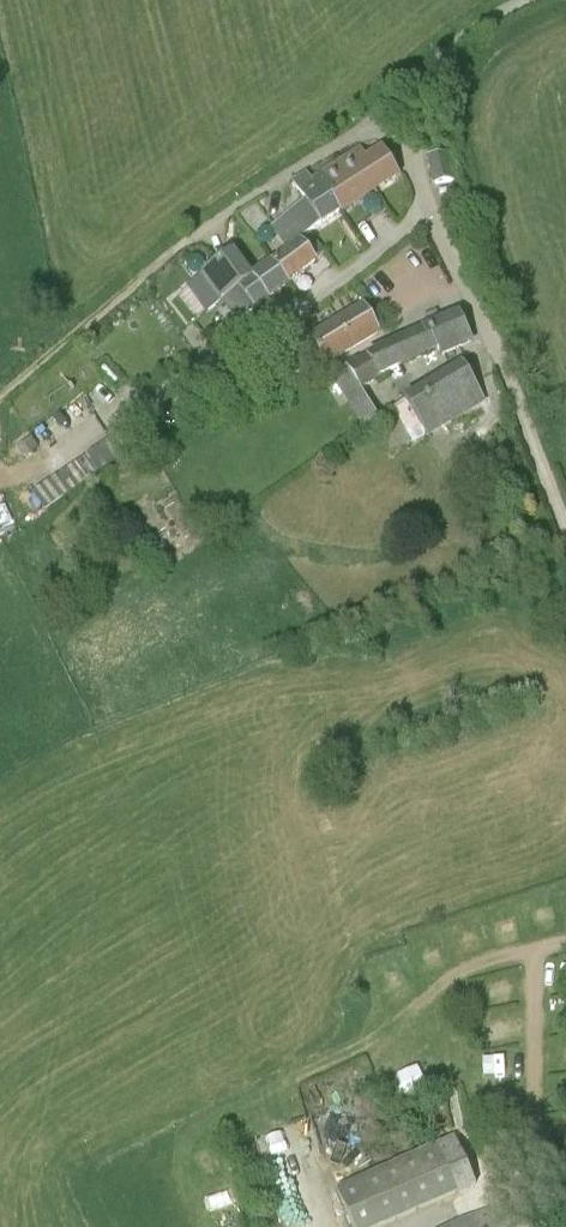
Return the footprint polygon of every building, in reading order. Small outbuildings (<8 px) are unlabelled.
[(425,147),(427,156),(450,151),(448,142),(446,137),(424,143),(425,147)] [(397,173),(383,150),(379,147),(360,159),(354,150),(343,157),(357,179),(368,172),(378,188),(397,173)] [(457,179),(450,151),(427,156),(433,185),(457,179)] [(357,179),(343,157),(319,174),(343,210),(378,188),(368,172),(357,179)] [(306,203),(319,223),(321,226),(343,210),(319,174),(311,180),(305,173),(292,182),(306,203)] [(255,202),(243,214),(259,231),(271,219),(255,202)] [(319,223),(306,203),(288,216),(272,227),(287,247),(319,223)] [(323,252),(311,236),(301,242),(299,239),(270,262),(287,283),(316,261),(314,259),(323,252)] [(208,312),(222,298),(251,275),(234,253),(189,288),(208,312)] [(270,262),(251,275),(268,298),(287,283),(270,262)] [(268,298),(251,275),(222,298),(238,319),(268,298)] [(339,325),(352,347),(379,332),(366,309),(339,325)] [(441,356),(450,352),(471,342),(459,314),(428,328),(441,356)] [(352,347),(339,325),(312,340),(326,363),(352,347)] [(441,356),(428,328),(398,342),(409,365),(437,351),(440,356),(441,356)] [(368,358),(362,362),(374,383),(379,381),(379,379),(409,365),(398,342),(368,357),(368,358)] [(355,362),(333,376),(349,400),(362,391),(374,383),(362,362),(357,364),(355,362)] [(462,364),(442,376),(405,399),(392,406),(398,418),(411,410),(418,422),(405,429),(411,441),(425,433),(483,398),(462,364)] [(32,495),(45,513),(152,436),(139,418),(32,495)] [(29,437),(15,447),(22,457),(36,447),(29,437)] [(423,1066),(401,1075),(410,1096),(432,1087),(423,1066)] [(455,1136),(336,1188),(353,1226),(382,1226),(476,1185),(455,1136)] [(235,1186),(216,1194),(223,1211),(242,1203),(235,1186)] [(565,1217),(559,1201),(549,1205),(544,1193),(520,1204),(517,1197),(487,1212),(486,1210),(480,1214),(450,1226),(541,1226),(565,1217)]
